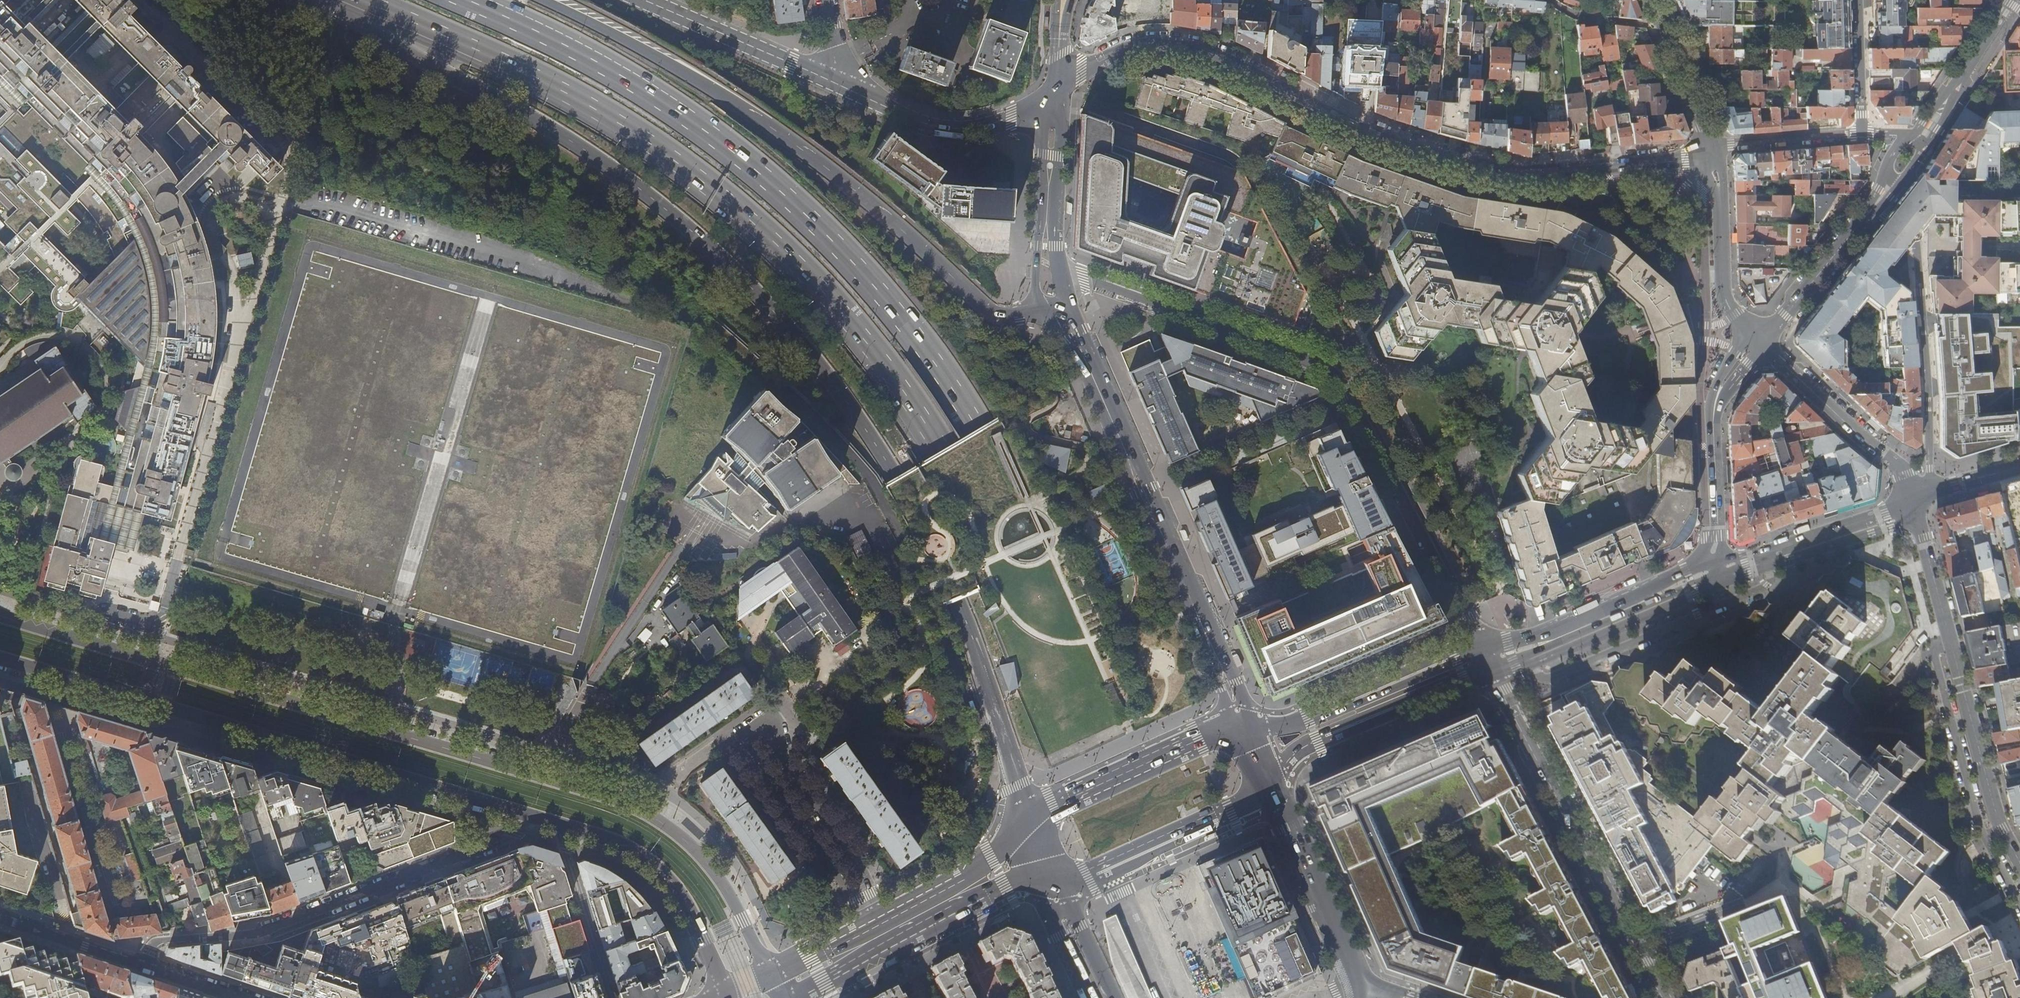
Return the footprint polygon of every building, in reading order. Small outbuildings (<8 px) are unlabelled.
[(56,0),(0,0),(0,1),(1,2),(28,28),(56,0)] [(51,52),(63,64),(66,61),(101,26),(110,35),(117,28),(127,18),(137,9),(129,0),(126,3),(123,0),(72,0),(88,16),(51,52)] [(799,0),(774,0),(778,23),(802,20),(799,0)] [(857,18),(874,15),(872,0),(847,0),(843,1),(845,14),(857,18)] [(1111,0),(1091,0),(1086,12),(1083,23),(1080,41),(1086,45),(1101,37),(1113,32),(1111,19),(1101,15),(1103,11),(1105,12),(1106,8),(1111,10),(1111,0)] [(1111,10),(1111,19),(1113,32),(1129,26),(1136,25),(1136,7),(1136,0),(1111,0),(1111,10)] [(1170,24),(1196,27),(1195,0),(1170,0),(1170,24)] [(1196,27),(1199,28),(1208,31),(1209,0),(1195,0),(1196,27)] [(1208,31),(1211,32),(1220,35),(1224,36),(1224,31),(1220,31),(1221,17),(1236,17),(1237,9),(1237,5),(1220,5),(1220,0),(1209,0),(1208,31)] [(1270,10),(1279,11),(1286,11),(1287,7),(1287,0),(1270,0),(1270,10)] [(1321,37),(1321,26),(1321,7),(1321,0),(1311,0),(1311,4),(1310,35),(1310,37),(1321,37)] [(1434,8),(1435,0),(1420,0),(1420,10),(1420,13),(1425,13),(1425,31),(1419,31),(1419,44),(1432,44),(1434,8)] [(1446,32),(1459,33),(1460,15),(1461,3),(1461,0),(1449,0),(1446,32)] [(1533,10),(1541,11),(1542,0),(1534,0),(1533,10)] [(1634,0),(1618,0),(1617,4),(1620,4),(1617,17),(1640,20),(1641,19),(1634,0)] [(1675,0),(1674,0),(1684,26),(1695,26),(1696,0),(1675,0)] [(1874,8),(1901,8),(1901,0),(1874,0),(1874,8)] [(1928,8),(1939,8),(1939,0),(1928,0),(1928,8)] [(1816,25),(1847,25),(1847,2),(1815,1),(1815,12),(1813,13),(1810,16),(1810,18),(1810,21),(1812,23),(1813,23),(1816,23),(1816,25)] [(179,194),(179,193),(176,188),(172,181),(167,174),(162,167),(158,161),(153,156),(147,149),(113,114),(110,116),(61,67),(63,64),(51,52),(28,28),(1,2),(0,3),(0,71),(28,99),(34,106),(98,169),(85,182),(73,195),(58,180),(27,149),(17,159),(16,159),(29,172),(17,184),(50,217),(38,229),(30,221),(17,234),(29,246),(23,253),(36,265),(56,286),(55,288),(54,291),(53,293),(53,298),(54,301),(55,303),(57,306),(59,308),(62,309),(64,310),(66,310),(69,310),(71,310),(73,310),(75,308),(77,307),(79,306),(82,302),(79,299),(92,286),(89,283),(84,278),(86,276),(43,233),(55,221),(68,235),(81,222),(68,208),(78,198),(82,202),(90,213),(99,225),(102,229),(104,232),(108,231),(111,237),(107,239),(110,244),(113,250),(115,257),(117,261),(120,269),(124,268),(126,276),(121,277),(123,283),(124,289),(125,295),(126,300),(126,309),(131,309),(131,316),(127,316),(127,322),(126,327),(126,334),(124,346),(138,360),(130,393),(129,394),(126,393),(120,415),(123,419),(122,420),(121,421),(121,422),(122,423),(123,424),(126,425),(128,426),(130,426),(128,432),(113,487),(114,487),(100,541),(107,543),(129,549),(133,550),(143,513),(163,518),(196,392),(204,394),(210,396),(213,384),(207,383),(200,381),(203,367),(205,356),(206,348),(207,340),(208,332),(208,325),(208,316),(208,308),(208,300),(207,291),(206,283),(210,283),(209,276),(207,266),(205,256),(203,247),(199,236),(196,227),(192,219),(189,212),(184,202),(179,194)] [(1700,22),(1726,23),(1726,3),(1698,2),(1697,18),(1701,18),(1701,21),(1700,21),(1700,22)] [(1580,11),(1599,15),(1600,8),(1582,3),(1580,11)] [(1303,35),(1310,35),(1311,4),(1296,4),(1296,7),(1295,32),(1301,35),(1303,35)] [(1383,5),(1382,20),(1397,21),(1397,14),(1392,14),(1392,5),(1384,5),(1383,5)] [(1293,31),(1295,32),(1296,7),(1287,7),(1286,11),(1286,24),(1295,28),(1293,31)] [(1342,27),(1346,27),(1346,19),(1347,8),(1321,7),(1321,26),(1342,27)] [(1428,79),(1427,83),(1430,83),(1430,80),(1437,81),(1444,8),(1434,8),(1432,44),(1431,65),(1430,65),(1429,73),(1428,79)] [(1874,26),(1877,26),(1878,26),(1888,26),(1900,26),(1900,21),(1898,19),(1900,17),(1898,15),(1898,13),(1899,13),(1901,10),(1901,8),(1874,8),(1874,18),(1874,26)] [(1977,15),(1981,9),(1949,9),(1949,8),(1945,8),(1939,8),(1928,8),(1917,8),(1917,26),(1920,26),(1920,18),(1953,18),(1957,18),(1957,24),(1970,24),(1970,19),(1973,19),(1973,15),(1977,15)] [(1400,9),(1399,29),(1419,30),(1420,13),(1420,10),(1400,9)] [(1266,56),(1301,74),(1302,54),(1302,47),(1277,34),(1279,11),(1270,10),(1270,12),(1266,56)] [(1460,15),(1459,33),(1459,36),(1459,42),(1470,42),(1471,22),(1464,22),(1464,16),(1460,15)] [(181,72),(127,18),(117,28),(146,56),(143,59),(168,85),(181,72)] [(1236,19),(1234,41),(1260,52),(1262,22),(1236,19)] [(1343,83),(1376,85),(1377,75),(1378,64),(1378,60),(1380,45),(1381,32),(1382,20),(1381,20),(1361,20),(1346,19),(1346,27),(1346,39),(1345,48),(1343,83)] [(974,55),(1012,67),(1023,34),(1024,35),(1024,34),(985,20),(985,21),(986,22),(974,55)] [(1397,21),(1382,20),(1381,32),(1388,32),(1389,27),(1396,27),(1397,21)] [(2008,40),(2008,50),(2001,50),(2002,59),(2003,92),(2003,93),(2019,92),(2019,21),(2008,40)] [(1475,45),(1482,46),(1483,23),(1475,22),(1475,45)] [(1596,49),(1601,49),(1598,37),(1597,27),(1582,28),(1582,24),(1576,25),(1579,51),(1584,50),(1584,55),(1597,54),(1596,49)] [(1631,41),(1633,27),(1614,25),(1615,34),(1616,39),(1631,41)] [(1816,49),(1848,48),(1847,25),(1816,25),(1816,36),(1816,49)] [(1708,26),(1708,49),(1738,49),(1738,42),(1729,42),(1729,39),(1731,39),(1731,26),(1708,26)] [(1772,49),(1780,49),(1780,26),(1772,26),(1772,49)] [(1882,48),(1891,48),(1891,36),(1900,36),(1900,26),(1888,26),(1878,26),(1878,39),(1881,39),(1881,48),(1882,48)] [(1900,36),(1900,48),(1910,48),(1910,29),(1918,29),(1918,33),(1930,33),(1930,30),(1938,30),(1940,30),(1940,36),(1940,44),(1958,45),(1970,26),(1920,26),(1917,26),(1900,26),(1900,36)] [(146,56),(117,28),(110,35),(138,64),(143,59),(146,56)] [(1602,56),(1618,53),(1616,42),(1616,39),(1615,34),(1607,35),(1604,36),(1598,37),(1601,49),(1602,56)] [(1448,43),(1452,44),(1458,44),(1459,42),(1459,36),(1449,36),(1448,43)] [(1444,52),(1443,67),(1469,69),(1469,64),(1469,56),(1458,56),(1458,44),(1452,44),(1451,53),(1444,52)] [(1380,45),(1378,60),(1386,60),(1387,45),(1380,45)] [(1662,70),(1652,45),(1634,47),(1639,60),(1620,64),(1621,70),(1632,70),(1644,70),(1662,70)] [(1301,74),(1319,84),(1321,46),(1313,46),(1314,50),(1311,51),(1311,54),(1302,54),(1301,74)] [(1319,84),(1328,89),(1329,82),(1329,72),(1330,57),(1330,47),(1321,46),(1319,84)] [(898,70),(943,86),(951,63),(906,47),(898,70)] [(1835,70),(1849,70),(1848,48),(1816,49),(1780,49),(1772,49),(1771,49),(1770,70),(1787,70),(1789,70),(1789,53),(1795,55),(1801,55),(1801,58),(1818,59),(1818,60),(1835,60),(1835,70)] [(1868,49),(1868,69),(1885,69),(1884,58),(1900,58),(1900,48),(1891,48),(1882,48),(1881,48),(1878,48),(1868,49)] [(1900,48),(1900,58),(1914,58),(1950,58),(1956,48),(1910,48),(1900,48)] [(1738,49),(1708,49),(1708,57),(1708,63),(1732,63),(1732,58),(1742,58),(1742,49),(1738,49)] [(1766,49),(1755,49),(1755,62),(1766,62),(1766,49)] [(1509,58),(1509,50),(1489,50),(1488,76),(1508,77),(1508,70),(1509,58)] [(1011,68),(973,55),(968,68),(1006,82),(1011,68)] [(1405,56),(1398,56),(1397,65),(1405,65),(1405,56)] [(1330,57),(1329,72),(1335,72),(1338,70),(1339,69),(1339,61),(1338,59),(1336,57),(1330,57)] [(1508,70),(1518,70),(1519,58),(1509,58),(1508,70)] [(1900,69),(1914,69),(1914,58),(1900,58),(1900,66),(1900,69)] [(168,85),(143,59),(138,64),(151,77),(163,89),(168,85)] [(115,111),(66,61),(63,64),(61,67),(110,116),(113,114),(115,111)] [(125,102),(151,77),(138,64),(113,89),(125,102)] [(1378,64),(1377,75),(1397,76),(1397,65),(1378,64)] [(1468,74),(1481,75),(1481,65),(1469,64),(1469,69),(1468,74)] [(1405,83),(1405,75),(1405,65),(1397,65),(1397,76),(1396,83),(1405,83)] [(1607,81),(1604,65),(1599,66),(1600,72),(1582,75),(1583,85),(1607,81)] [(224,151),(217,159),(214,161),(220,167),(230,157),(236,164),(235,165),(235,166),(235,168),(235,169),(236,170),(238,171),(240,171),(241,171),(242,170),(247,165),(251,161),(245,155),(249,151),(237,139),(243,134),(187,78),(191,73),(192,72),(193,70),(192,69),(191,67),(190,66),(189,66),(187,66),(187,67),(185,67),(181,72),(168,85),(163,89),(177,103),(224,151)] [(1868,69),(1869,78),(1893,78),(1893,91),(1914,91),(1914,69),(1900,69),(1897,69),(1885,69),(1868,69)] [(1507,90),(1531,91),(1531,71),(1530,70),(1518,70),(1508,70),(1508,77),(1507,90)] [(1632,70),(1621,70),(1622,78),(1624,88),(1635,87),(1635,86),(1632,70)] [(1665,77),(1662,70),(1644,70),(1645,80),(1665,77)] [(1760,70),(1739,70),(1739,89),(1766,89),(1766,85),(1761,85),(1760,85),(1759,85),(1760,70)] [(1766,85),(1766,89),(1788,89),(1795,89),(1795,81),(1787,81),(1787,70),(1770,70),(1766,70),(1766,73),(1766,76),(1773,76),(1773,80),(1766,80),(1766,85)] [(1823,89),(1841,89),(1850,89),(1849,70),(1835,70),(1828,70),(1828,72),(1828,85),(1823,85),(1823,89)] [(0,71),(0,97),(11,108),(0,119),(0,128),(16,112),(28,99),(0,71)] [(1142,74),(1141,77),(1132,104),(1134,105),(1198,126),(1231,136),(1245,140),(1254,159),(1272,150),(1283,126),(1285,123),(1266,113),(1244,101),(1244,103),(1223,96),(1225,91),(1214,86),(1200,81),(1199,83),(1182,78),(1170,74),(1169,75),(1168,79),(1162,77),(1151,73),(1150,77),(1142,74)] [(1396,86),(1396,92),(1404,93),(1404,88),(1407,88),(1408,75),(1405,75),(1405,83),(1396,83),(1396,86)] [(151,77),(125,102),(115,111),(113,114),(147,149),(154,141),(145,132),(158,119),(159,120),(177,103),(163,89),(151,77)] [(1467,93),(1468,80),(1468,78),(1450,77),(1449,81),(1449,104),(1440,103),(1438,124),(1454,126),(1457,92),(1466,93),(1467,93)] [(1464,141),(1477,144),(1478,122),(1476,122),(1471,113),(1472,99),(1479,100),(1480,80),(1468,80),(1467,93),(1467,99),(1466,112),(1465,126),(1464,141)] [(1608,89),(1607,82),(1607,81),(1583,85),(1583,93),(1608,89)] [(1328,89),(1343,97),(1343,83),(1329,82),(1328,89)] [(1380,114),(1395,120),(1396,95),(1396,92),(1396,86),(1376,85),(1374,112),(1380,114)] [(1413,97),(1426,98),(1427,87),(1414,85),(1413,96),(1413,97)] [(1639,86),(1635,86),(1635,87),(1637,87),(1639,86),(1644,94),(1657,91),(1656,85),(1639,86)] [(1657,98),(1657,91),(1644,94),(1639,86),(1637,87),(1638,101),(1644,101),(1645,116),(1649,116),(1656,115),(1663,115),(1662,98),(1657,98)] [(1816,107),(1841,106),(1841,101),(1850,101),(1850,95),(1841,95),(1841,89),(1823,89),(1816,89),(1816,107)] [(1893,91),(1869,90),(1870,100),(1885,123),(1908,123),(1928,91),(1914,91),(1893,91)] [(1244,103),(1244,101),(1225,91),(1223,96),(1244,103)] [(1748,91),(1748,107),(1749,107),(1757,107),(1762,107),(1767,107),(1767,104),(1762,104),(1762,91),(1748,91)] [(1460,126),(1465,126),(1466,112),(1467,99),(1458,98),(1459,94),(1466,95),(1466,93),(1457,92),(1454,126),(1460,126)] [(1971,99),(1965,108),(1986,121),(1991,113),(2001,112),(2005,112),(2004,97),(2002,97),(1996,97),(1988,92),(1976,92),(1971,99)] [(1395,120),(1409,125),(1413,97),(1396,95),(1395,120)] [(11,108),(0,97),(0,119),(11,108)] [(1409,125),(1422,129),(1425,101),(1426,98),(1413,97),(1409,125)] [(1578,121),(1586,121),(1584,98),(1565,99),(1566,121),(1567,136),(1575,135),(1575,130),(1574,122),(1578,121)] [(1422,129),(1437,134),(1438,124),(1440,103),(1440,102),(1425,101),(1422,129)] [(1507,102),(1506,115),(1518,116),(1519,103),(1507,102)] [(216,157),(217,159),(224,151),(177,103),(159,120),(158,119),(145,132),(154,141),(147,149),(153,156),(158,161),(162,167),(167,174),(172,181),(176,188),(179,193),(182,190),(216,157)] [(34,106),(22,118),(16,112),(0,128),(0,142),(17,159),(27,149),(58,180),(70,167),(85,182),(98,169),(34,106)] [(1611,146),(1619,145),(1615,127),(1612,113),(1612,111),(1611,106),(1593,109),(1596,129),(1605,127),(1607,138),(1610,138),(1611,146)] [(1838,117),(1838,126),(1845,125),(1850,120),(1850,106),(1841,106),(1816,107),(1805,107),(1806,118),(1838,117)] [(1731,107),(1717,107),(1721,117),(1725,130),(1731,134),(1750,133),(1749,112),(1732,113),(1731,107)] [(1749,112),(1750,133),(1765,132),(1779,131),(1778,120),(1778,117),(1778,107),(1777,107),(1769,107),(1770,121),(1762,121),(1762,119),(1760,119),(1760,122),(1758,122),(1757,107),(1749,107),(1749,112)] [(1778,120),(1779,131),(1790,130),(1806,128),(1806,118),(1805,107),(1799,107),(1799,119),(1778,120)] [(1778,107),(1778,117),(1786,117),(1786,107),(1784,107),(1778,107)] [(1945,138),(1921,175),(1921,179),(1953,179),(1972,150),(1979,150),(1975,179),(1999,179),(2000,146),(2000,140),(2001,131),(1997,128),(1986,121),(1965,108),(1952,128),(1945,138)] [(1627,110),(1612,113),(1615,127),(1630,125),(1628,117),(1627,110)] [(1986,121),(1997,128),(2001,131),(2000,140),(2007,140),(2007,143),(2017,143),(2019,143),(2019,111),(2005,112),(2001,112),(1991,113),(1986,121)] [(1138,253),(1154,259),(1148,275),(1162,280),(1192,291),(1198,293),(1203,295),(1212,298),(1231,305),(1273,320),(1293,327),(1306,294),(1242,173),(1235,170),(1133,133),(1116,127),(1084,115),(1080,114),(1080,118),(1080,122),(1079,127),(1074,218),(1074,248),(1094,256),(1120,265),(1121,247),(1138,253)] [(1687,133),(1680,114),(1663,115),(1656,115),(1658,127),(1651,128),(1645,129),(1647,143),(1683,139),(1687,133)] [(1508,129),(1529,131),(1530,123),(1530,116),(1518,116),(1506,115),(1506,119),(1506,124),(1509,123),(1508,129)] [(1643,116),(1628,117),(1630,125),(1633,144),(1643,143),(1647,143),(1645,129),(1643,116)] [(1490,134),(1491,119),(1478,118),(1478,122),(1477,144),(1485,146),(1485,144),(1486,134),(1490,134)] [(1494,148),(1505,150),(1506,124),(1506,119),(1491,119),(1490,134),(1490,145),(1494,145),(1494,148)] [(1548,144),(1567,143),(1567,136),(1566,121),(1547,122),(1548,144)] [(1529,145),(1547,144),(1548,144),(1547,122),(1530,123),(1529,131),(1529,145)] [(1505,150),(1528,157),(1529,145),(1529,131),(1508,129),(1509,123),(1506,124),(1505,150)] [(1626,145),(1633,144),(1630,125),(1615,127),(1619,145),(1626,145)] [(1346,156),(1283,126),(1272,150),(1269,157),(1288,166),(1285,174),(1309,185),(1312,177),(1320,180),(1320,179),(1333,185),(1346,156)] [(1451,138),(1464,141),(1465,126),(1460,126),(1460,129),(1455,128),(1453,130),(1451,138)] [(1010,222),(1012,189),(939,184),(935,182),(943,171),(889,132),(870,159),(937,208),(936,217),(1010,222)] [(280,171),(243,134),(237,139),(249,151),(245,155),(251,161),(247,165),(267,184),(280,171)] [(1579,149),(1589,148),(1589,140),(1578,142),(1579,149)] [(16,159),(17,159),(0,142),(0,191),(17,208),(4,221),(17,234),(30,221),(38,229),(50,217),(17,184),(29,172),(16,159)] [(1866,144),(1847,145),(1848,156),(1853,156),(1853,161),(1856,161),(1857,165),(1868,165),(1866,144)] [(1848,156),(1847,145),(1827,147),(1829,165),(1839,165),(1848,164),(1848,156)] [(1829,165),(1827,147),(1807,148),(1809,180),(1819,180),(1818,171),(1817,161),(1820,160),(1820,167),(1821,167),(1825,166),(1825,168),(1829,168),(1829,165)] [(1809,180),(1807,148),(1786,150),(1788,173),(1801,172),(1801,180),(1807,180),(1809,180)] [(1788,173),(1786,150),(1768,151),(1770,170),(1770,175),(1770,180),(1777,180),(1777,177),(1777,174),(1777,172),(1781,172),(1781,174),(1788,173)] [(1770,170),(1768,151),(1751,153),(1752,164),(1753,169),(1753,180),(1757,180),(1757,177),(1759,177),(1759,176),(1765,175),(1764,170),(1770,170)] [(1752,164),(1751,153),(1737,154),(1732,159),(1734,180),(1753,180),(1753,169),(1747,170),(1747,167),(1744,167),(1744,164),(1752,164)] [(1543,211),(1506,205),(1476,200),(1474,200),(1461,198),(1451,194),(1415,181),(1406,178),(1380,169),(1364,164),(1346,156),(1333,185),(1335,186),(1346,191),(1384,204),(1388,202),(1396,205),(1402,228),(1427,232),(1432,216),(1452,223),(1470,226),(1477,227),(1479,232),(1530,240),(1534,237),(1546,239),(1567,250),(1565,264),(1587,270),(1595,261),(1614,279),(1613,284),(1640,307),(1656,348),(1657,391),(1638,414),(1642,422),(1635,430),(1644,453),(1689,399),(1688,358),(1687,342),(1680,321),(1668,288),(1648,271),(1632,256),(1626,251),(1611,237),(1582,224),(1567,217),(1558,214),(1543,211)] [(1901,199),(1896,205),(1919,223),(1922,225),(1925,221),(1925,215),(1928,215),(1953,215),(1956,215),(1956,235),(1956,241),(1967,241),(1967,238),(1977,238),(1977,235),(1997,235),(1998,201),(1982,201),(1982,198),(1954,198),(1953,179),(1921,179),(1921,175),(1918,178),(1920,180),(1911,191),(1909,190),(1907,192),(1901,199)] [(1918,178),(1909,190),(1911,191),(1920,180),(1918,178)] [(1753,180),(1734,180),(1735,195),(1751,195),(1751,183),(1759,183),(1759,180),(1757,180),(1753,180)] [(1806,195),(1807,180),(1801,180),(1788,180),(1788,183),(1794,183),(1794,195),(1806,195)] [(1854,195),(1867,180),(1849,180),(1849,185),(1823,184),(1823,188),(1819,188),(1819,180),(1809,180),(1807,180),(1806,195),(1813,195),(1813,194),(1836,194),(1854,195)] [(217,320),(217,309),(216,298),(215,288),(212,267),(210,258),(207,247),(204,238),(201,229),(196,217),(191,207),(182,190),(179,193),(179,194),(184,202),(189,212),(192,219),(196,227),(199,236),(203,247),(205,256),(207,266),(209,276),(210,283),(206,283),(207,291),(208,300),(208,308),(208,316),(208,325),(208,332),(207,340),(206,348),(205,356),(203,367),(200,381),(207,383),(210,371),(212,361),(215,342),(216,330),(217,320)] [(1826,209),(1836,194),(1813,194),(1813,195),(1813,224),(1816,224),(1820,218),(1825,211),(1826,212),(1827,210),(1826,209)] [(1751,195),(1735,195),(1735,223),(1752,223),(1753,223),(1753,210),(1770,210),(1770,217),(1788,217),(1789,195),(1771,195),(1771,201),(1753,201),(1753,195),(1751,195)] [(2013,199),(1999,200),(1999,201),(1998,231),(2010,231),(2010,228),(2015,228),(2015,230),(2019,229),(2019,199),(2013,199)] [(1884,221),(1880,226),(1903,243),(1907,239),(1912,233),(1918,225),(1919,223),(1896,205),(1893,210),(1889,214),(1884,221)] [(1825,211),(1820,218),(1822,220),(1828,211),(1827,210),(1826,212),(1825,211)] [(1790,244),(1798,245),(1801,245),(1801,234),(1803,234),(1804,224),(1787,224),(1787,235),(1787,244),(1790,244)] [(1735,225),(1736,243),(1772,244),(1787,244),(1787,235),(1775,235),(1772,235),(1772,231),(1772,226),(1758,226),(1758,233),(1755,233),(1755,226),(1752,226),(1735,225)] [(1903,243),(1880,226),(1864,247),(1875,247),(1898,248),(1903,248),(1903,243)] [(1427,232),(1402,228),(1388,246),(1405,291),(1375,329),(1384,352),(1408,355),(1438,319),(1471,323),(1467,315),(1483,294),(1497,296),(1492,283),(1444,277),(1427,232)] [(29,246),(17,234),(5,245),(0,240),(0,285),(8,293),(21,280),(8,267),(23,253),(29,246)] [(1956,245),(1956,250),(1968,250),(1968,254),(1978,253),(1977,246),(1977,238),(1967,238),(1967,241),(1956,241),(1956,245)] [(1736,243),(1737,262),(1771,262),(1772,253),(1786,254),(1787,247),(1787,244),(1772,244),(1736,243)] [(1798,255),(1805,256),(1813,245),(1801,245),(1798,245),(1798,255)] [(1898,248),(1875,247),(1864,247),(1860,251),(1854,258),(1840,276),(1852,276),(1852,272),(1874,273),(1882,273),(1882,271),(1882,268),(1887,262),(1890,264),(1897,255),(1898,248)] [(1952,277),(1929,277),(1932,313),(1936,313),(1967,313),(1966,297),(1970,297),(1970,293),(1984,293),(1984,289),(1997,289),(1997,257),(1978,256),(1978,253),(1968,254),(1968,250),(1956,250),(1957,275),(1952,276),(1952,277)] [(251,252),(237,256),(239,267),(254,264),(251,252)] [(21,280),(36,265),(23,253),(8,267),(21,280)] [(92,286),(117,261),(115,257),(89,283),(92,286)] [(126,300),(125,295),(124,289),(123,283),(121,277),(126,276),(124,268),(120,269),(117,261),(92,286),(79,299),(82,302),(124,346),(126,334),(126,327),(127,322),(127,316),(131,316),(131,309),(126,309),(126,300)] [(2017,264),(2017,262),(1998,262),(1997,289),(1997,293),(2011,293),(2018,293),(2018,297),(2019,297),(2019,264),(2017,264)] [(1587,270),(1565,264),(1531,305),(1498,300),(1497,296),(1483,294),(1467,315),(1471,323),(1477,340),(1525,347),(1539,381),(1547,371),(1569,375),(1575,389),(1585,376),(1567,332),(1597,296),(1587,270)] [(1852,272),(1852,276),(1840,276),(1831,286),(1826,293),(1816,306),(1831,307),(1843,307),(1849,312),(1854,306),(1863,295),(1871,301),(1877,307),(1911,307),(1911,300),(1908,301),(1908,292),(1894,281),(1890,278),(1888,281),(1882,276),(1882,273),(1874,273),(1852,272)] [(21,306),(34,293),(21,280),(8,293),(21,306)] [(1843,307),(1831,307),(1816,306),(1807,316),(1796,330),(1831,330),(1834,330),(1849,312),(1843,307)] [(1913,331),(1911,307),(1877,307),(1881,310),(1883,331),(1913,331)] [(2010,441),(2010,438),(2010,411),(2010,367),(2019,367),(2019,327),(1997,327),(1997,313),(1970,313),(1967,313),(1936,313),(1937,331),(1936,331),(1936,334),(1933,334),(1934,346),(1938,390),(1938,426),(1939,447),(1953,457),(2010,441)] [(1793,344),(1800,351),(1805,355),(1818,368),(1839,368),(1840,368),(1839,339),(1833,333),(1834,330),(1831,330),(1796,330),(1792,335),(1793,344)] [(1887,367),(1916,367),(1913,331),(1883,331),(1883,335),(1881,335),(1882,349),(1884,349),(1886,367),(1887,367)] [(1185,341),(1181,340),(1179,342),(1166,337),(1162,339),(1165,347),(1155,351),(1145,343),(1120,354),(1133,383),(1166,459),(1168,464),(1177,460),(1197,451),(1165,376),(1182,369),(1189,387),(1254,411),(1260,424),(1277,416),(1321,397),(1317,389),(1304,384),(1292,380),(1292,382),(1282,378),(1283,377),(1273,373),(1242,362),(1213,352),(1185,341)] [(12,464),(8,457),(9,456),(18,449),(18,450),(20,449),(20,448),(29,442),(30,443),(32,442),(31,441),(40,435),(41,435),(43,434),(43,433),(52,427),(52,428),(55,426),(54,425),(63,419),(64,420),(66,419),(65,418),(70,415),(77,423),(96,412),(99,410),(95,406),(55,345),(54,346),(34,360),(41,369),(36,373),(35,372),(33,373),(33,374),(24,381),(23,380),(22,381),(22,382),(13,388),(12,387),(10,389),(11,389),(1,396),(1,395),(0,395),(0,461),(0,462),(1,462),(6,468),(5,470),(5,472),(6,475),(8,476),(9,477),(10,477),(11,478),(13,478),(15,477),(16,476),(17,475),(18,474),(19,472),(19,470),(19,468),(18,466),(16,465),(15,464),(12,464)] [(1917,378),(1916,367),(1887,367),(1887,382),(1887,393),(1890,393),(1891,393),(1900,392),(1918,392),(1917,378)] [(1887,393),(1887,382),(1858,383),(1853,378),(1853,377),(1851,374),(1849,373),(1846,371),(1846,368),(1840,368),(1839,368),(1818,368),(1833,381),(1846,394),(1887,393)] [(1589,424),(1575,389),(1569,375),(1547,371),(1539,381),(1530,393),(1547,436),(1514,476),(1522,498),(1541,502),(1551,503),(1582,465),(1630,472),(1644,453),(1635,430),(1589,424)] [(1763,410),(1783,387),(1771,375),(1758,376),(1742,397),(1731,410),(1727,422),(1727,423),(1747,423),(1756,422),(1755,419),(1754,419),(1754,414),(1752,414),(1765,398),(1769,401),(1762,408),(1762,417),(1757,417),(1757,422),(1763,422),(1764,422),(1763,410)] [(1778,422),(1819,420),(1791,393),(1783,387),(1763,410),(1764,422),(1778,422)] [(830,451),(793,413),(766,388),(722,437),(741,451),(730,463),(727,461),(726,463),(718,456),(717,458),(719,460),(685,497),(708,511),(724,520),(729,516),(733,520),(730,522),(747,528),(758,531),(771,520),(777,522),(784,516),(759,488),(767,480),(775,490),(787,511),(817,490),(818,492),(839,480),(836,477),(842,473),(849,484),(859,484),(830,451)] [(120,415),(126,393),(129,394),(130,393),(123,391),(116,419),(116,420),(128,432),(130,426),(128,426),(126,425),(123,424),(122,423),(121,422),(121,421),(122,420),(123,419),(120,415)] [(171,521),(204,394),(196,392),(163,518),(171,521)] [(1918,401),(1918,392),(1900,392),(1900,396),(1900,406),(1895,406),(1894,398),(1890,395),(1889,402),(1888,405),(1885,419),(1881,426),(1888,432),(1900,441),(1913,448),(1919,443),(1918,401)] [(1863,409),(1881,426),(1885,419),(1888,405),(1883,404),(1883,402),(1889,402),(1890,395),(1891,393),(1890,393),(1887,393),(1846,394),(1863,409)] [(1663,487),(1693,490),(1689,399),(1644,453),(1654,454),(1655,501),(1663,487)] [(2010,411),(2010,438),(2010,441),(2019,438),(2019,408),(2010,411)] [(1824,425),(1819,420),(1778,422),(1781,434),(1799,431),(1799,430),(1824,425)] [(1781,434),(1778,422),(1764,422),(1763,422),(1763,427),(1769,426),(1770,437),(1781,436),(1780,435),(1781,434)] [(1747,423),(1727,423),(1728,443),(1760,438),(1759,435),(1748,437),(1747,431),(1747,426),(1747,423)] [(1293,559),(1352,533),(1352,531),(1356,530),(1359,539),(1360,538),(1388,526),(1383,516),(1364,480),(1346,446),(1335,424),(1316,432),(1300,439),(1309,459),(1316,456),(1330,490),(1339,486),(1346,503),(1315,517),(1317,523),(1309,527),(1305,518),(1296,522),(1300,532),(1292,535),(1285,520),(1251,535),(1254,543),(1239,550),(1207,479),(1182,490),(1180,491),(1225,596),(1269,578),(1296,566),(1293,559)] [(1829,429),(1824,425),(1799,430),(1799,431),(1781,434),(1780,435),(1781,436),(1783,443),(1794,440),(1807,437),(1808,437),(1818,435),(1832,432),(1829,429)] [(1840,440),(1832,432),(1818,435),(1823,454),(1833,450),(1847,446),(1840,440)] [(1823,454),(1818,435),(1808,437),(1814,457),(1823,454)] [(1783,443),(1781,436),(1770,437),(1768,437),(1762,438),(1760,438),(1728,443),(1729,455),(1730,483),(1751,476),(1776,468),(1789,464),(1783,443)] [(1810,448),(1807,437),(1794,440),(1800,461),(1805,459),(1811,458),(1809,452),(1807,453),(1806,449),(1810,448)] [(1794,440),(1783,443),(1789,464),(1797,462),(1800,461),(1794,440)] [(1065,473),(1070,449),(1046,444),(1041,462),(1065,473)] [(1861,499),(1872,496),(1875,468),(1861,458),(1857,454),(1847,446),(1833,450),(1840,470),(1841,474),(1850,503),(1861,499)] [(1833,450),(1823,454),(1827,466),(1835,471),(1840,470),(1833,450)] [(93,460),(92,458),(90,457),(87,455),(85,455),(83,455),(79,456),(77,457),(76,458),(83,460),(94,463),(94,462),(93,460)] [(77,483),(83,461),(76,459),(75,461),(75,462),(75,467),(75,469),(76,471),(78,473),(75,483),(77,483)] [(1807,465),(1806,463),(1805,459),(1800,461),(1797,462),(1799,468),(1807,465)] [(100,541),(114,487),(113,487),(97,483),(94,482),(98,464),(94,463),(83,460),(83,461),(77,483),(76,489),(60,547),(53,545),(48,564),(55,566),(50,583),(55,584),(56,584),(65,587),(80,591),(85,573),(102,578),(104,571),(100,570),(107,543),(100,541)] [(1821,511),(1850,503),(1841,474),(1830,477),(1829,475),(1814,479),(1813,476),(1817,475),(1812,461),(1806,463),(1807,465),(1809,472),(1821,511)] [(1789,464),(1776,468),(1779,476),(1785,475),(1799,470),(1799,468),(1797,462),(1789,464)] [(97,483),(102,465),(98,464),(94,482),(97,483)] [(1628,475),(1630,472),(1582,465),(1551,503),(1555,504),(1628,475)] [(1780,525),(1792,520),(1781,483),(1779,476),(1776,468),(1751,476),(1754,488),(1757,496),(1772,491),(1775,503),(1761,508),(1767,530),(1780,525)] [(1807,516),(1821,511),(1809,472),(1801,474),(1806,494),(1799,496),(1796,486),(1790,488),(1788,481),(1786,481),(1781,483),(1792,520),(1807,516)] [(1751,476),(1730,483),(1733,537),(1739,540),(1754,535),(1767,530),(1761,508),(1759,503),(1754,504),(1753,505),(1754,509),(1750,510),(1750,509),(1748,502),(1750,501),(1751,498),(1748,490),(1753,488),(1753,489),(1754,488),(1751,476)] [(1540,508),(1541,502),(1522,498),(1497,508),(1518,577),(1524,596),(1526,602),(1528,603),(1542,597),(1557,590),(1602,571),(1629,560),(1637,556),(1651,550),(1654,549),(1654,550),(1667,544),(1678,528),(1693,506),(1693,490),(1663,487),(1655,501),(1642,521),(1630,526),(1629,524),(1569,549),(1571,553),(1556,560),(1540,508)] [(60,547),(76,489),(73,489),(72,495),(68,494),(53,545),(60,547)] [(1979,501),(1989,546),(1995,545),(1992,533),(1995,532),(1993,527),(1999,526),(2000,530),(2003,530),(2008,551),(2007,552),(2017,596),(2019,596),(2019,568),(2018,559),(2003,494),(1992,497),(1979,501)] [(1949,565),(1953,580),(1954,580),(1972,575),(1967,552),(1959,554),(1955,533),(1967,530),(1970,541),(1973,540),(1981,572),(1994,568),(1990,551),(1989,546),(1979,501),(1957,506),(1941,511),(1938,516),(1945,546),(1949,565)] [(1292,509),(1255,520),(1257,528),(1294,517),(1292,509)] [(1408,635),(1414,632),(1434,623),(1438,621),(1430,606),(1427,600),(1425,601),(1423,597),(1425,596),(1414,576),(1396,541),(1388,526),(1360,538),(1363,545),(1367,556),(1370,555),(1371,558),(1360,563),(1363,569),(1350,575),(1350,574),(1283,602),(1285,606),(1279,609),(1276,600),(1235,617),(1268,694),(1359,655),(1358,653),(1363,651),(1363,652),(1376,647),(1391,640),(1392,641),(1408,635)] [(129,549),(107,543),(100,570),(104,571),(102,578),(97,596),(101,597),(103,588),(114,552),(127,556),(129,549)] [(859,631),(800,549),(801,548),(801,547),(772,568),(756,579),(744,588),(742,618),(783,589),(803,616),(803,617),(780,633),(779,632),(778,633),(792,654),(793,653),(793,652),(816,636),(817,637),(818,636),(817,635),(825,630),(836,645),(835,646),(836,647),(860,631),(860,630),(859,631)] [(1994,551),(1990,551),(1994,568),(2001,598),(2007,597),(2005,590),(2007,589),(2001,563),(1996,564),(1994,551)] [(1792,614),(1778,605),(1770,614),(1758,612),(1755,621),(1745,619),(1735,631),(1786,670),(1776,681),(1787,690),(1761,724),(1774,734),(1778,728),(1798,744),(1794,750),(1811,763),(1835,733),(1824,724),(1813,715),(1827,702),(1834,688),(1838,674),(1855,686),(1872,664),(1882,673),(1915,630),(1904,578),(1859,560),(1845,578),(1841,573),(1836,577),(1830,577),(1825,585),(1818,583),(1797,607),(1792,614)] [(50,583),(55,566),(48,564),(43,581),(50,583)] [(756,579),(772,568),(767,567),(766,567),(762,567),(760,567),(757,569),(756,570),(754,573),(753,577),(756,579)] [(1958,599),(1963,618),(1987,613),(2004,610),(2001,598),(1994,568),(1981,572),(1972,575),(1954,580),(1958,599)] [(97,596),(102,578),(85,573),(80,591),(97,596)] [(96,600),(97,596),(80,591),(79,595),(96,600)] [(699,651),(706,660),(727,646),(713,624),(701,632),(694,622),(701,618),(683,595),(661,611),(694,655),(699,651)] [(160,603),(151,600),(149,606),(149,609),(158,612),(160,603)] [(999,609),(995,602),(983,614),(986,617),(999,609)] [(1964,625),(1966,634),(1967,634),(1990,629),(1987,613),(1963,618),(1962,618),(1964,625)] [(638,638),(646,643),(653,633),(645,627),(638,638)] [(1971,648),(1977,671),(2008,666),(2005,652),(2006,651),(2004,641),(2003,641),(2001,627),(1990,629),(1967,634),(1971,648)] [(1715,845),(1736,861),(1737,859),(1746,848),(1744,846),(1749,842),(1746,839),(1754,829),(1764,817),(1766,818),(1771,822),(1779,811),(1782,813),(1791,820),(1796,818),(1796,817),(1793,810),(1801,801),(1790,791),(1811,763),(1794,750),(1798,744),(1778,728),(1774,734),(1761,724),(1787,690),(1776,681),(1772,683),(1737,663),(1734,664),(1702,639),(1695,646),(1686,645),(1680,654),(1670,652),(1665,661),(1656,659),(1650,666),(1641,666),(1627,683),(1630,692),(1647,706),(1650,712),(1668,726),(1671,727),(1674,727),(1676,726),(1689,711),(1700,719),(1703,715),(1708,718),(1714,715),(1746,741),(1741,781),(1733,790),(1723,803),(1719,799),(1701,821),(1721,837),(1715,845)] [(1017,688),(1013,662),(1010,663),(999,665),(1008,691),(1017,688)] [(1978,681),(1980,687),(1999,684),(2011,682),(2008,666),(1977,671),(1975,672),(1978,681)] [(639,743),(654,764),(671,752),(703,729),(736,706),(753,693),(739,673),(639,743)] [(2019,730),(2019,680),(2011,682),(1999,684),(2000,688),(2005,720),(2007,727),(2008,732),(2019,730)] [(1127,718),(1111,683),(1104,686),(1119,722),(1127,718)] [(1569,690),(1561,693),(1570,711),(1567,712),(1566,710),(1554,717),(1557,724),(1553,726),(1588,794),(1594,805),(1638,890),(1647,906),(1651,904),(1655,912),(1676,900),(1673,893),(1676,892),(1674,889),(1680,881),(1683,883),(1713,844),(1715,845),(1721,837),(1701,821),(1701,822),(1693,816),(1692,817),(1669,800),(1670,798),(1650,783),(1653,779),(1642,770),(1648,762),(1631,748),(1628,750),(1623,741),(1619,743),(1615,735),(1612,736),(1602,718),(1605,717),(1603,712),(1614,698),(1608,685),(1594,684),(1583,699),(1583,701),(1576,705),(1572,696),(1569,690)] [(1594,684),(1572,696),(1576,705),(1583,701),(1583,699),(1594,684)] [(10,702),(13,692),(6,689),(0,687),(0,719),(1,724),(15,720),(10,702)] [(2003,728),(2007,727),(2005,720),(2000,688),(1996,688),(2003,728)] [(107,921),(43,700),(31,697),(25,695),(21,709),(81,912),(72,914),(75,926),(78,927),(112,938),(117,937),(162,932),(155,915),(154,915),(153,912),(152,915),(152,916),(107,921)] [(89,786),(98,783),(98,785),(97,785),(101,798),(100,798),(107,822),(129,815),(126,807),(136,803),(158,795),(166,793),(162,780),(147,734),(146,732),(131,727),(110,721),(79,711),(77,719),(87,753),(79,755),(89,786)] [(1487,730),(1494,727),(1485,711),(1472,717),(1453,724),(1419,739),(1362,764),(1309,786),(1317,803),(1324,800),(1330,814),(1323,817),(1328,827),(1331,835),(1350,877),(1391,970),(1394,971),(1412,977),(1414,978),(1434,985),(1453,991),(1460,994),(1468,997),(1478,969),(1459,962),(1464,947),(1425,934),(1391,855),(1425,839),(1424,839),(1483,808),(1498,800),(1525,786),(1520,776),(1512,762),(1510,758),(1501,740),(1494,743),(1487,730)] [(1,724),(0,719),(0,884),(4,885),(23,892),(26,893),(37,860),(16,853),(4,784),(18,781),(18,776),(14,777),(12,764),(11,764),(9,755),(1,724)] [(1824,724),(1835,733),(1837,730),(1826,721),(1824,724)] [(1996,746),(2019,742),(2019,741),(2019,733),(2019,730),(2008,732),(1993,735),(1994,741),(1996,746)] [(182,773),(174,747),(176,741),(160,736),(146,732),(147,734),(162,780),(182,773)] [(1835,733),(1811,763),(1790,791),(1801,801),(1793,810),(1796,817),(1796,818),(1813,812),(1814,800),(1824,798),(1842,811),(1841,822),(1849,829),(1847,844),(1843,846),(1842,851),(1841,858),(1844,860),(1878,816),(1888,804),(1887,803),(1887,802),(1895,791),(1904,780),(1905,781),(1915,770),(1917,772),(1926,760),(1910,748),(1911,747),(1905,743),(1896,755),(1885,747),(1872,763),(1868,760),(1868,759),(1835,733)] [(229,785),(219,754),(203,749),(176,741),(174,747),(182,773),(185,782),(201,777),(203,784),(205,789),(211,787),(212,791),(229,785)] [(884,847),(896,863),(917,849),(841,742),(820,757),(833,774),(858,810),(884,847)] [(2001,764),(2019,760),(2019,748),(1998,753),(2001,764)] [(31,773),(24,750),(20,751),(23,761),(15,763),(12,754),(9,755),(11,764),(12,764),(14,777),(18,776),(31,773)] [(259,787),(251,763),(247,762),(219,754),(229,785),(231,789),(233,795),(259,787)] [(295,804),(286,779),(286,773),(269,768),(251,763),(259,787),(270,820),(283,816),(278,802),(284,800),(289,814),(298,811),(295,804)] [(756,860),(771,882),(792,868),(721,768),(700,783),(713,800),(736,833),(756,860)] [(319,789),(321,783),(297,776),(286,773),(286,779),(295,804),(314,810),(325,806),(319,789)] [(203,784),(201,777),(185,782),(188,789),(203,784)] [(1908,783),(1905,781),(1904,780),(1895,791),(1899,795),(1908,783)] [(213,794),(231,789),(229,785),(212,791),(213,794)] [(1525,786),(1498,800),(1518,837),(1506,844),(1514,852),(1524,848),(1528,855),(1547,891),(1534,898),(1543,906),(1552,901),(1556,909),(1575,944),(1562,951),(1571,959),(1581,954),(1585,962),(1590,972),(1585,975),(1583,978),(1582,982),(1581,985),(1581,989),(1583,994),(1586,997),(1587,997),(1607,997),(1611,996),(1612,997),(1637,997),(1633,991),(1608,943),(1579,889),(1551,836),(1525,786)] [(2011,788),(2013,798),(2012,798),(2013,804),(2012,804),(2015,816),(2016,820),(2019,826),(2019,786),(2011,788)] [(455,842),(454,822),(369,797),(351,792),(357,809),(367,838),(378,872),(409,860),(455,842)] [(172,810),(166,793),(158,795),(161,804),(163,804),(166,812),(172,810)] [(141,815),(136,803),(126,807),(129,815),(130,819),(141,815)] [(367,838),(357,809),(350,811),(345,813),(342,804),(326,809),(327,811),(330,821),(336,839),(354,833),(357,841),(367,838)] [(1939,866),(1951,852),(1888,804),(1878,816),(1844,860),(1844,861),(1841,864),(1860,877),(1861,878),(1860,885),(1852,888),(1848,907),(1865,921),(1866,920),(1880,931),(1877,947),(1883,952),(1881,963),(1896,975),(1945,949),(1946,951),(1957,945),(1962,955),(1967,964),(1972,962),(1977,975),(1973,976),(1975,981),(1978,989),(1975,990),(1974,991),(1975,994),(1977,997),(2019,997),(2019,984),(2019,982),(2019,975),(2015,962),(2011,963),(2003,942),(1991,946),(1990,942),(1993,941),(1990,934),(1988,927),(1976,934),(1969,925),(1958,911),(1955,913),(1952,907),(1948,901),(1949,900),(1941,893),(1935,888),(1927,881),(1930,879),(1931,877),(1929,876),(1932,872),(1934,873),(1936,870),(1934,869),(1938,865),(1939,866)] [(182,840),(172,810),(166,812),(164,813),(162,816),(172,843),(182,840)] [(272,872),(251,811),(239,815),(260,877),(272,872)] [(1773,824),(1782,813),(1779,811),(1771,822),(1773,824)] [(1764,817),(1754,829),(1757,830),(1766,818),(1764,817)] [(119,847),(128,845),(121,819),(113,821),(119,847)] [(336,839),(330,821),(327,821),(333,839),(336,839)] [(312,847),(306,829),(304,830),(310,847),(312,847)] [(310,847),(304,830),(277,840),(282,856),(310,847)] [(1254,997),(1267,997),(1321,974),(1319,969),(1276,871),(1269,874),(1263,862),(1271,859),(1261,837),(1241,846),(1245,856),(1224,865),(1220,855),(1196,866),(1254,997)] [(164,846),(162,838),(151,842),(153,850),(156,849),(164,846)] [(188,857),(184,846),(182,840),(172,843),(164,846),(156,849),(159,858),(162,866),(170,863),(182,859),(188,857)] [(1737,859),(1739,860),(1743,855),(1744,855),(1753,845),(1749,842),(1744,846),(1746,848),(1737,859)] [(204,871),(197,850),(195,843),(184,846),(188,857),(191,867),(193,875),(203,903),(210,924),(212,931),(223,930),(235,929),(232,919),(223,893),(214,867),(207,870),(218,904),(214,905),(206,883),(201,885),(197,873),(204,871)] [(350,882),(337,844),(312,853),(325,892),(343,885),(350,882)] [(572,898),(558,852),(542,848),(528,844),(523,846),(514,851),(445,878),(471,963),(476,961),(491,956),(498,953),(496,946),(487,949),(484,939),(486,939),(477,911),(507,901),(505,892),(529,884),(537,912),(546,909),(565,903),(567,902),(572,898)] [(1528,855),(1524,848),(1514,852),(1506,844),(1502,846),(1509,853),(1511,852),(1517,861),(1528,855)] [(159,858),(156,849),(153,850),(158,867),(162,866),(159,858)] [(140,873),(133,853),(125,856),(132,876),(140,873)] [(193,875),(191,867),(187,868),(184,866),(182,859),(170,863),(176,881),(183,879),(193,875)] [(614,872),(604,867),(588,861),(583,859),(577,862),(598,929),(616,924),(605,891),(616,887),(627,920),(653,911),(643,898),(639,893),(632,886),(627,882),(624,879),(614,872)] [(203,903),(193,875),(183,879),(192,906),(203,903)] [(1861,878),(1860,877),(1854,880),(1852,888),(1860,885),(1861,878)] [(271,912),(264,892),(261,880),(256,882),(255,878),(226,888),(227,892),(223,893),(232,919),(261,914),(271,912)] [(445,878),(419,888),(396,897),(398,903),(408,938),(416,962),(418,970),(425,995),(426,997),(482,997),(481,997),(471,963),(445,878)] [(1944,891),(1930,879),(1927,881),(1935,888),(1941,893),(1944,891)] [(298,902),(294,891),(291,881),(264,892),(271,912),(290,905),(298,902)] [(305,900),(300,889),(294,891),(298,902),(305,900)] [(1786,895),(1723,920),(1733,945),(1723,949),(1727,959),(1740,954),(1752,982),(1739,987),(1744,997),(1827,997),(1818,979),(1819,979),(1796,920),(1786,895)] [(1556,909),(1552,901),(1543,906),(1534,898),(1531,899),(1538,907),(1540,906),(1545,914),(1556,909)] [(187,907),(185,900),(169,905),(171,912),(187,907)] [(382,948),(384,949),(391,947),(391,944),(393,946),(398,943),(399,941),(401,943),(406,941),(406,938),(408,938),(398,903),(394,904),(393,903),(393,904),(392,902),(386,904),(385,907),(383,905),(377,907),(377,910),(375,908),(369,910),(369,913),(367,911),(360,914),(360,916),(356,912),(311,929),(289,994),(300,997),(361,997),(360,996),(356,984),(357,984),(364,966),(369,968),(387,961),(382,948)] [(210,924),(203,903),(192,906),(190,906),(197,926),(204,925),(210,924)] [(565,903),(546,909),(560,958),(562,958),(589,950),(581,925),(579,919),(571,922),(565,903)] [(637,939),(664,930),(658,919),(653,911),(627,920),(616,924),(598,929),(605,950),(633,940),(634,940),(633,937),(625,940),(620,927),(630,924),(637,939)] [(1114,916),(1103,922),(1112,962),(1128,997),(1151,997),(1114,916)] [(289,994),(311,929),(280,941),(250,947),(221,952),(221,972),(227,974),(251,982),(289,994)] [(634,940),(633,940),(637,949),(647,945),(649,949),(653,947),(656,957),(659,965),(677,958),(673,949),(664,930),(637,939),(634,940)] [(1051,986),(1033,949),(1028,938),(1004,931),(977,945),(985,962),(989,960),(992,965),(1000,961),(999,960),(1005,958),(1009,960),(1010,959),(1029,997),(1057,997),(1051,986)] [(12,943),(0,946),(0,982),(2,991),(4,997),(87,997),(83,983),(77,961),(66,964),(63,953),(17,937),(18,941),(12,943)] [(627,953),(637,949),(633,940),(605,950),(614,982),(615,982),(655,966),(652,958),(631,966),(628,965),(625,955),(627,953)] [(200,958),(199,945),(168,948),(165,956),(193,965),(221,974),(221,972),(221,952),(220,943),(202,945),(203,955),(209,957),(208,961),(200,958)] [(1744,997),(1739,987),(1727,959),(1723,949),(1692,961),(1689,968),(1697,988),(1718,980),(1728,997),(1744,997)] [(1929,960),(1946,951),(1945,949),(1896,975),(1881,963),(1880,967),(1876,968),(1875,972),(1878,974),(1882,972),(1894,977),(1928,959),(1929,960)] [(562,958),(569,983),(574,997),(605,997),(595,967),(589,950),(562,958)] [(1573,968),(1585,962),(1581,954),(1571,959),(1562,951),(1559,953),(1566,960),(1568,959),(1573,968)] [(109,992),(106,967),(94,963),(75,956),(77,961),(83,983),(87,982),(89,983),(88,985),(109,992)] [(960,975),(962,974),(959,968),(961,967),(955,957),(932,969),(936,978),(935,979),(944,997),(972,997),(960,975)] [(685,975),(680,965),(677,958),(659,965),(655,966),(615,982),(620,997),(659,997),(680,989),(685,975)] [(487,996),(476,961),(471,963),(481,997),(487,996)] [(418,970),(416,962),(408,965),(410,972),(418,970)] [(119,983),(122,973),(115,970),(106,967),(109,992),(124,997),(125,997),(119,983)] [(1691,991),(1697,988),(1689,968),(1684,979),(1691,991)] [(399,980),(396,969),(378,976),(381,985),(399,980)] [(1478,969),(1468,997),(1472,997),(1565,997),(1478,969)] [(127,985),(129,975),(122,973),(119,983),(125,997),(132,997),(130,993),(127,985)] [(156,997),(157,995),(153,995),(152,982),(140,978),(129,975),(127,985),(130,993),(132,997),(156,997)] [(179,991),(167,987),(152,982),(153,995),(157,995),(156,997),(177,997),(179,991)] [(569,983),(521,997),(574,997),(569,983)] [(902,996),(900,997),(896,988),(877,997),(904,997),(902,996)]
